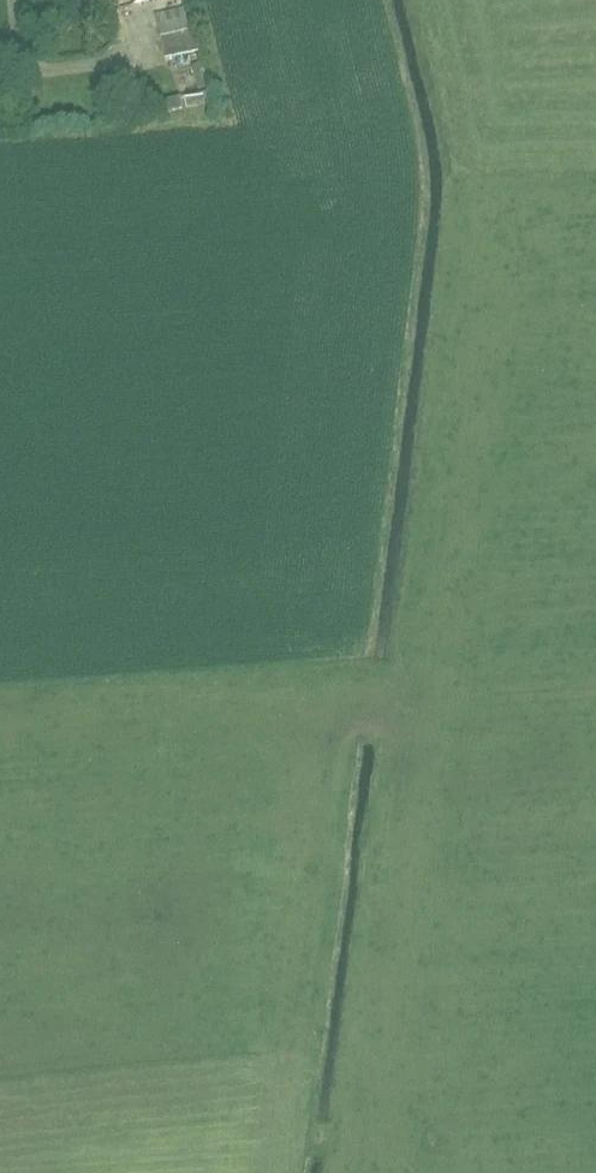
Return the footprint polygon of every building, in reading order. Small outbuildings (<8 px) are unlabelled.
[(165,59),(198,51),(194,32),(190,33),(184,11),(155,18),(165,59)] [(201,64),(191,67),(198,91),(209,88),(201,64)] [(186,108),(213,101),(209,90),(183,97),(186,108)] [(179,97),(151,105),(155,119),(183,110),(179,97)]
